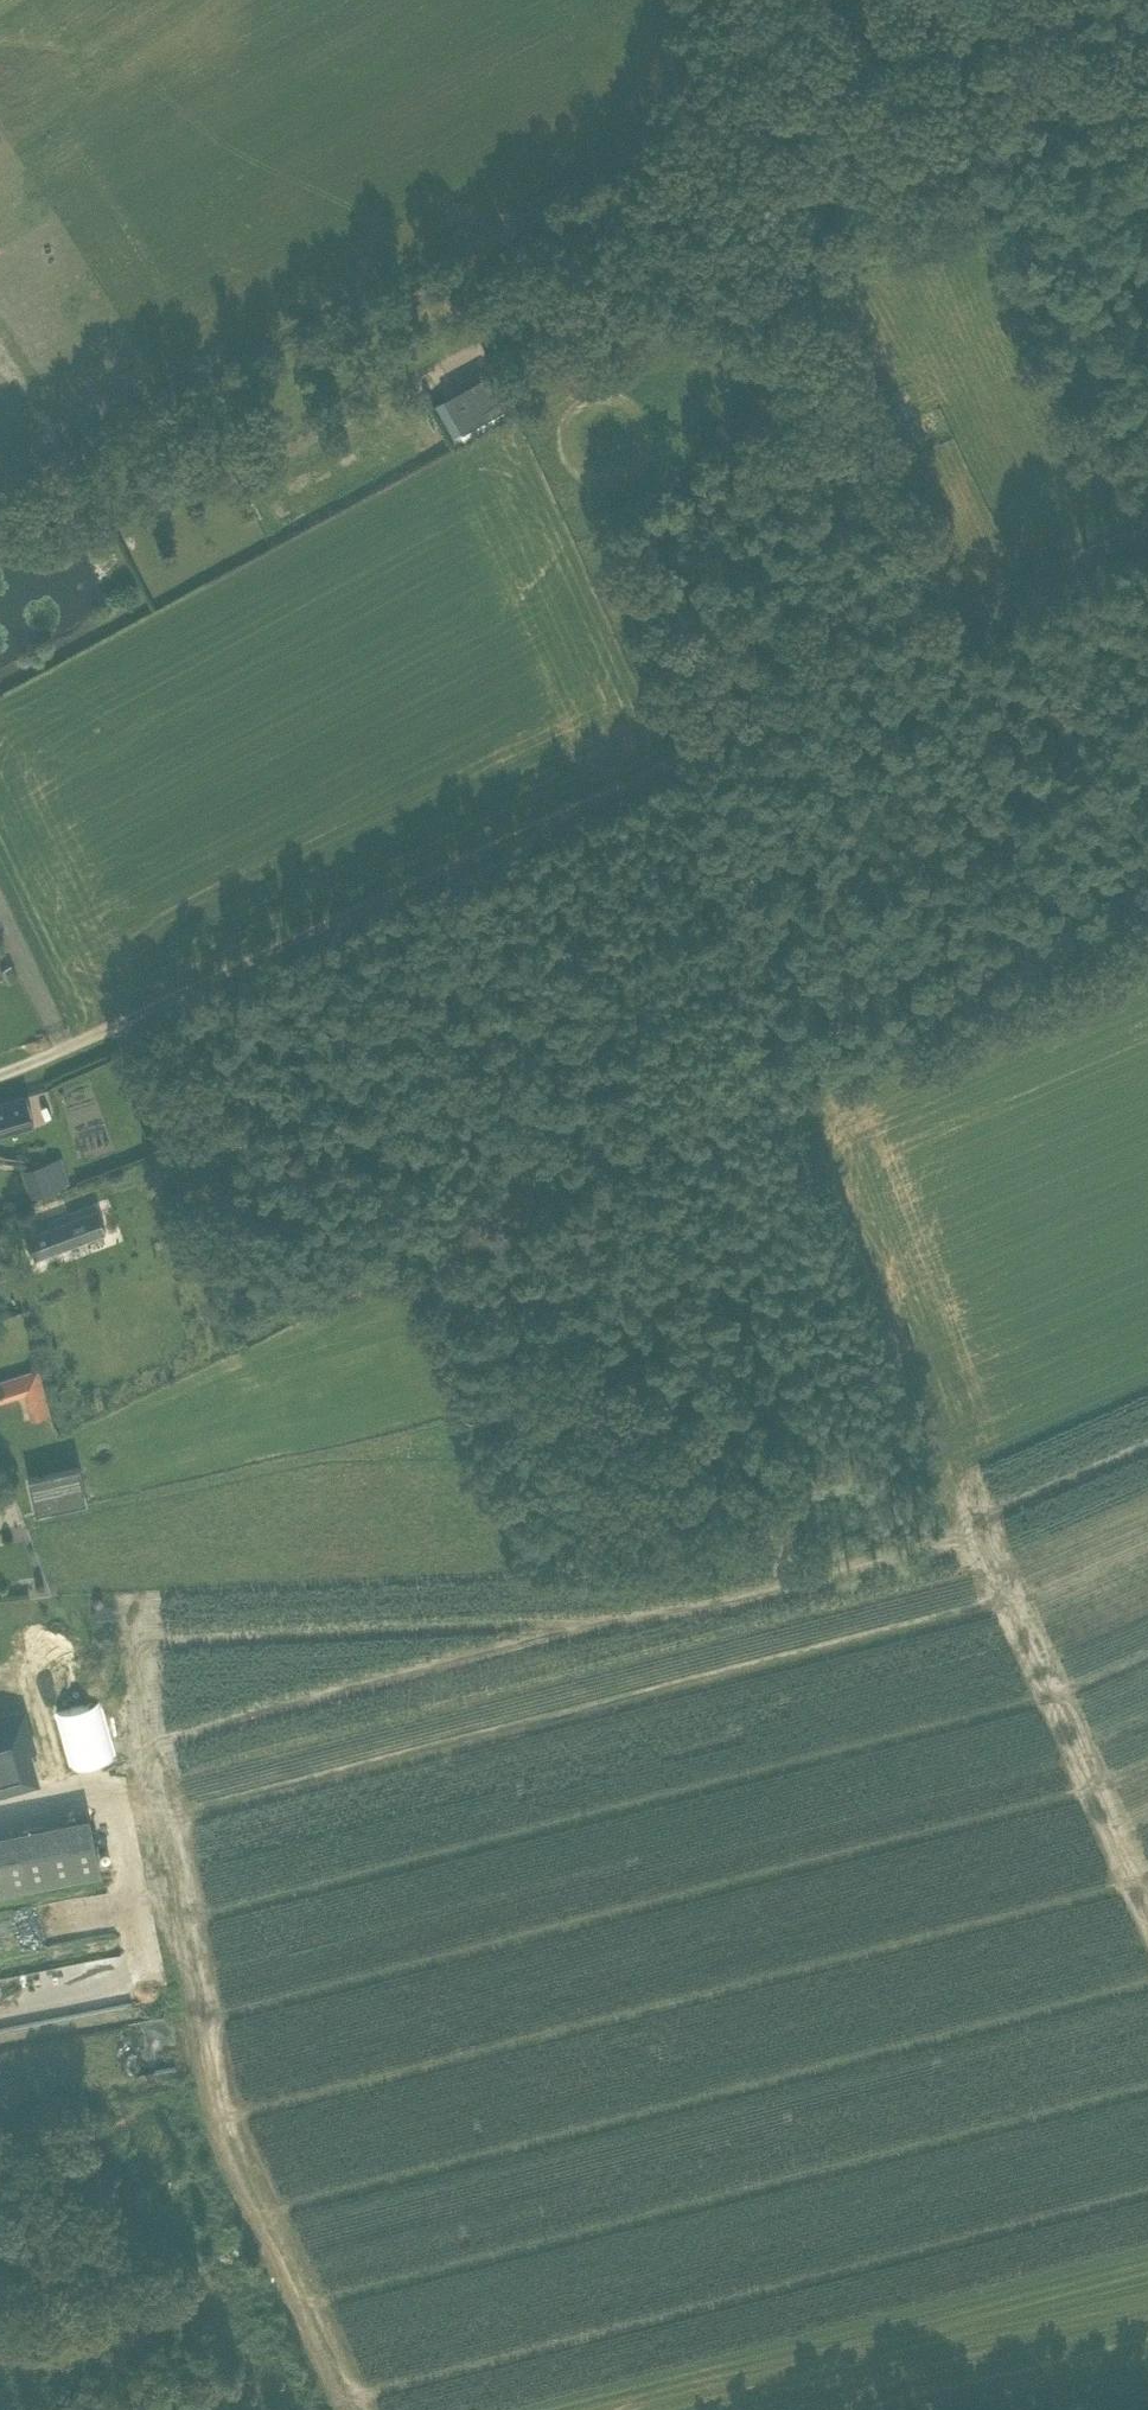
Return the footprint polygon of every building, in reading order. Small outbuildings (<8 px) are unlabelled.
[(33,1123),(24,1092),(0,1100),(0,1133),(33,1123)] [(45,1162),(20,1170),(30,1198),(54,1190),(45,1162)] [(95,1208),(25,1234),(34,1258),(104,1232),(95,1208)] [(31,1418),(49,1412),(37,1367),(0,1379),(0,1400),(23,1392),(31,1418)] [(29,1510),(78,1498),(70,1464),(21,1475),(29,1510)] [(67,1766),(117,1754),(104,1697),(54,1708),(67,1766)] [(0,1720),(0,1790),(36,1782),(26,1744),(33,1743),(26,1714),(0,1720)] [(100,1873),(89,1816),(18,1830),(30,1887),(100,1873)]
